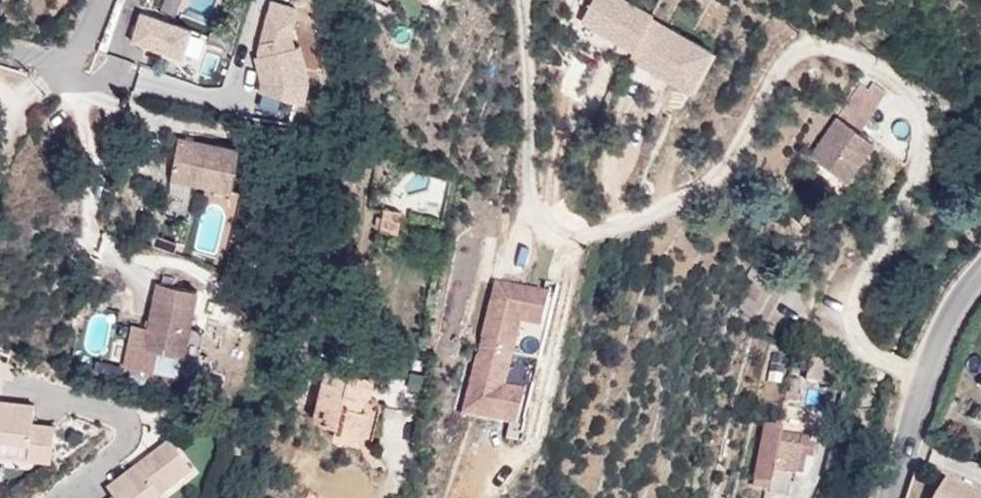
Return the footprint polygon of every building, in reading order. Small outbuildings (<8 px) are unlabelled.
[(221,0),(181,0),(172,22),(209,35),(221,0)] [(628,0),(592,0),(581,21),(635,49),(630,58),(691,90),(712,50),(651,18),(653,13),(628,0)] [(301,11),(271,2),(255,57),(261,94),(261,96),(262,96),(262,97),(263,96),(307,106),(311,88),(308,87),(301,49),(288,51),(301,11)] [(197,33),(142,14),(132,44),(186,62),(197,33)] [(848,123),(838,116),(812,154),(847,178),(873,141),(859,131),(878,96),(871,92),(865,101),(860,104),(848,123)] [(231,191),(239,148),(179,138),(172,180),(231,191)] [(397,234),(401,212),(384,209),(380,231),(397,234)] [(175,253),(178,243),(154,236),(151,246),(175,253)] [(526,429),(556,296),(496,281),(463,415),(526,429)] [(185,356),(199,292),(157,283),(148,327),(132,324),(124,365),(154,371),(158,352),(185,356)] [(757,302),(747,296),(740,309),(750,315),(757,302)] [(829,385),(833,363),(811,359),(807,381),(829,385)] [(370,447),(381,405),(369,396),(373,392),(374,387),(374,382),(371,377),(327,366),(313,422),(336,427),(334,439),(370,447)] [(797,403),(800,380),(788,378),(784,400),(797,403)] [(0,401),(0,441),(30,444),(28,458),(52,460),(55,425),(34,423),(35,405),(0,401)] [(814,458),(817,440),(802,437),(806,418),(786,414),(783,428),(764,424),(755,480),(773,484),(775,472),(796,475),(800,456),(814,458)] [(817,440),(819,428),(805,426),(802,437),(817,440)] [(107,490),(114,497),(161,497),(193,474),(170,443),(107,490)] [(803,475),(806,457),(800,456),(796,474),(803,475)] [(770,491),(771,484),(755,480),(753,488),(770,491)] [(947,480),(937,497),(978,497),(947,480)]
